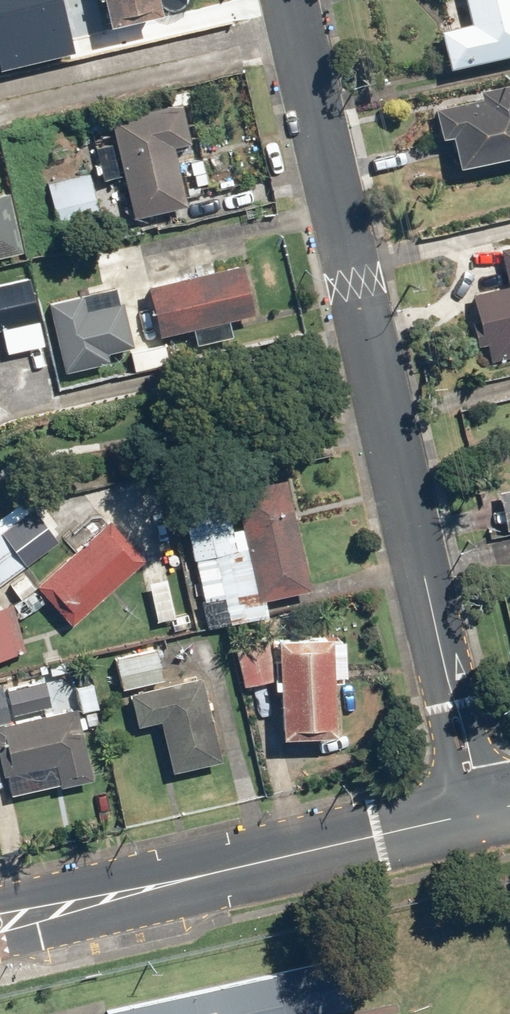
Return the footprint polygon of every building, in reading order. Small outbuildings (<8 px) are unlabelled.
[(4,69),(68,55),(56,0),(0,0),(0,52),(4,69)] [(108,22),(162,11),(159,0),(104,0),(108,22)] [(471,22),(440,29),(449,67),(509,53),(509,0),(466,0),(471,22)] [(434,104),(440,138),(451,136),(457,165),(509,155),(509,82),(479,88),(480,95),(434,104)] [(184,102),(110,115),(112,127),(93,131),(102,181),(124,177),(131,216),(186,206),(175,144),(191,141),(184,102)] [(92,170),(46,180),(56,229),(102,220),(92,170)] [(24,251),(11,189),(0,191),(0,257),(24,251)] [(150,277),(162,335),(191,328),(194,341),(230,334),(227,321),(254,315),(242,258),(150,277)] [(0,283),(0,328),(2,328),(6,352),(45,344),(32,277),(0,283)] [(474,291),(488,360),(509,356),(509,284),(474,291)] [(83,292),(49,299),(64,370),(112,360),(110,352),(134,347),(124,300),(86,308),(83,292)] [(291,477),(234,489),(241,527),(234,529),(227,491),(180,501),(201,603),(223,598),(227,622),(270,614),(267,599),(313,590),(291,477)] [(509,526),(509,487),(499,489),(507,527),(509,526)] [(23,500),(0,518),(0,583),(25,564),(29,570),(58,548),(23,500)] [(75,550),(20,600),(35,618),(54,601),(72,622),(142,558),(107,520),(96,508),(63,537),(75,550)] [(169,575),(147,579),(154,619),(176,615),(169,575)] [(0,608),(0,657),(27,650),(14,604),(0,608)] [(279,633),(280,675),(274,675),(274,685),(280,685),(281,733),(334,732),(333,680),(344,680),(343,640),(332,640),(332,632),(279,633)] [(266,639),(234,644),(240,682),(272,677),(266,639)] [(158,648),(115,656),(121,688),(164,680),(158,648)] [(206,676),(131,691),(137,724),(160,719),(170,770),(222,760),(206,676)] [(0,683),(0,757),(4,774),(53,763),(58,786),(94,778),(78,706),(54,711),(47,679),(7,688),(5,682),(0,683)] [(107,1007),(108,1013),(287,1013),(276,967),(107,1007)]
